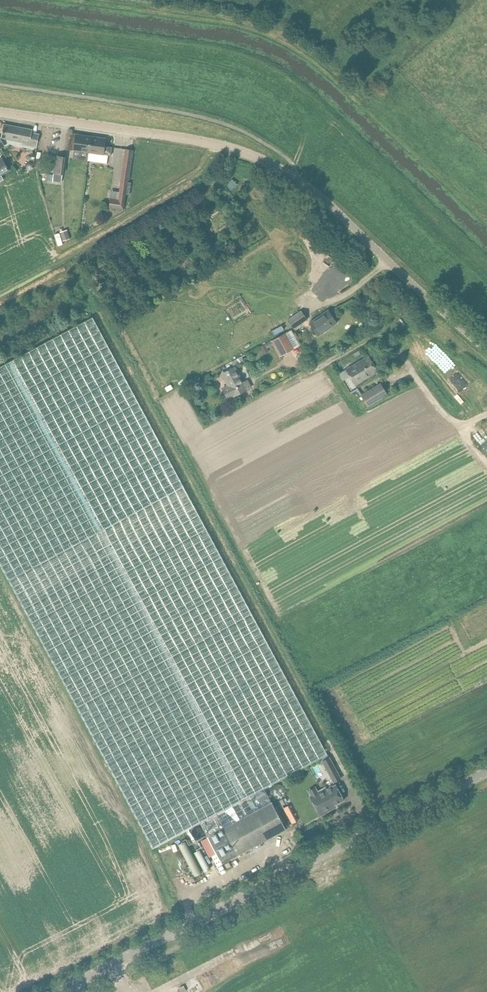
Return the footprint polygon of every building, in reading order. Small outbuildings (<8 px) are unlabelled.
[(4,124),(2,138),(28,143),(28,146),(36,147),(38,134),(31,133),(32,130),(4,124)] [(67,143),(66,149),(74,150),(89,152),(91,136),(80,134),(68,133),(67,143)] [(89,152),(88,160),(97,162),(98,154),(108,155),(111,156),(112,147),(105,146),(106,138),(91,136),(89,152)] [(109,207),(124,209),(133,149),(126,149),(119,199),(110,198),(109,207)] [(56,156),(54,172),(54,175),(53,181),(61,182),(63,174),(65,157),(56,156)] [(8,169),(3,160),(0,162),(0,174),(8,169)] [(67,229),(60,232),(63,240),(70,238),(67,229)] [(328,310),(309,322),(318,335),(337,323),(328,310)] [(301,311),(288,320),(294,328),(307,319),(301,311)] [(200,823),(222,863),(286,829),(264,788),(328,754),(92,318),(0,367),(0,565),(9,581),(152,848),(200,823)] [(299,345),(294,336),(291,329),(271,340),(272,341),(274,344),(274,345),(280,356),(299,345)] [(271,340),(260,346),(261,347),(265,354),(269,351),(267,348),(274,345),(274,344),(272,341),(271,340)] [(368,356),(346,369),(355,385),(377,371),(368,356)] [(242,357),(232,362),(233,365),(244,360),(242,357)] [(247,380),(244,382),(236,367),(222,374),(227,385),(222,388),(228,399),(251,387),(247,380)] [(368,406),(378,400),(387,394),(380,383),(361,395),(368,406)] [(478,440),(486,450),(486,434),(486,433),(478,440)] [(333,765),(326,768),(328,771),(330,775),(334,782),(341,778),(340,776),(333,765)] [(344,798),(336,783),(311,796),(321,813),(331,808),(329,806),(344,798)] [(289,805),(284,807),(293,823),(297,821),(293,812),(291,809),(289,805)] [(179,844),(195,876),(211,868),(201,849),(192,853),(186,840),(179,844)]
